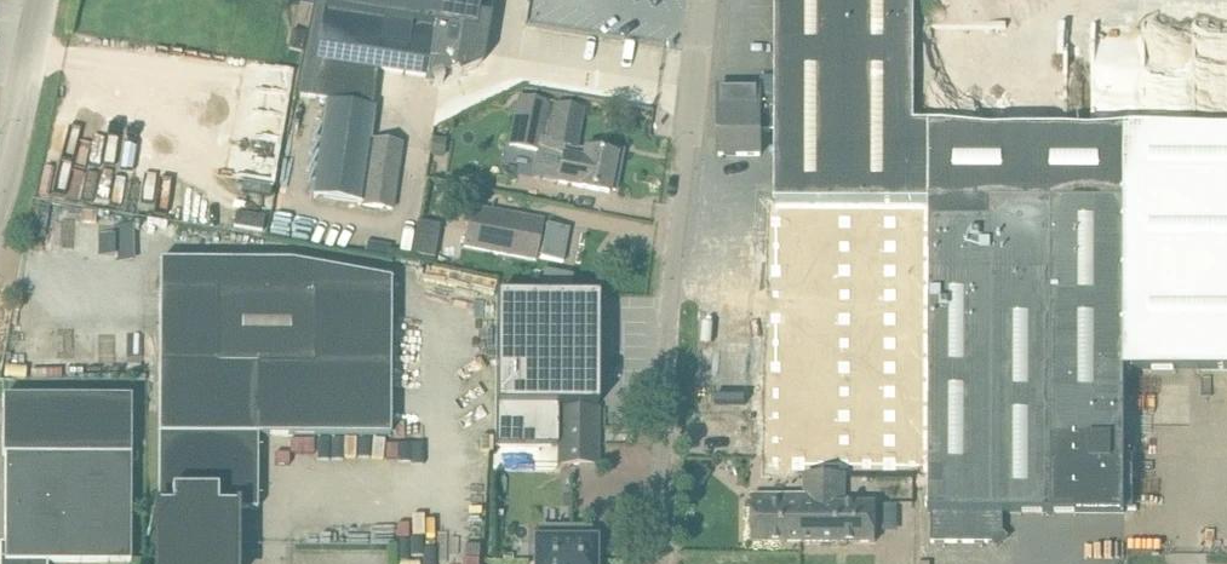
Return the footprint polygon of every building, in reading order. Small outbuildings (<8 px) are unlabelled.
[(297,1),(314,4),(323,6),(321,21),(322,21),(310,98),(327,101),(312,196),(362,204),(362,206),(392,210),(402,146),(371,141),(376,108),(373,108),(378,71),(427,78),(440,80),(441,74),(457,77),(476,69),(481,62),(485,55),(491,16),(478,14),(480,0),(297,0),(297,1)] [(720,88),(720,156),(762,155),(762,132),(776,132),(775,464),(895,464),(895,542),(993,543),(998,548),(1009,537),(1003,532),(1003,513),(1004,513),(1125,513),(1125,370),(1226,370),(1226,125),(915,125),(915,0),(776,0),(776,79),(760,79),(760,88),(720,88)] [(292,32),(289,48),(304,51),(307,35),(292,32)] [(510,146),(538,151),(548,104),(519,98),(510,146)] [(617,193),(624,151),(588,143),(587,149),(576,147),(584,111),(555,105),(548,143),(566,147),(559,183),(579,187),(578,188),(609,194),(609,192),(617,193)] [(563,262),(569,229),(547,225),(547,227),(543,226),(543,222),(472,208),(465,247),(536,260),(537,256),(541,257),(541,258),(563,262)] [(157,444),(156,563),(233,563),(233,561),(236,561),(236,559),(233,559),(233,537),(236,537),(236,535),(233,535),(234,513),(236,513),(236,510),(258,510),(258,436),(390,437),(391,281),(291,263),(157,262),(157,444)] [(546,269),(542,290),(571,296),(576,275),(546,269)] [(496,296),(495,447),(559,448),(559,409),(598,409),(598,297),(496,296)] [(78,357),(75,320),(60,321),(62,358),(78,357)] [(93,358),(150,359),(151,321),(93,320),(93,358)] [(3,398),(3,456),(5,456),(5,543),(0,543),(0,563),(48,563),(131,563),(132,456),(131,398),(3,398)] [(489,453),(489,472),(559,472),(559,465),(598,465),(598,409),(559,409),(559,448),(495,447),(495,453),(489,453)] [(804,497),(803,542),(876,542),(876,518),(876,504),(845,504),(845,474),(805,474),(805,497),(804,497)] [(753,497),(752,543),(803,542),(804,497),(753,497)] [(535,540),(535,563),(596,563),(596,540),(590,540),(590,528),(541,528),(541,540),(535,540)]
